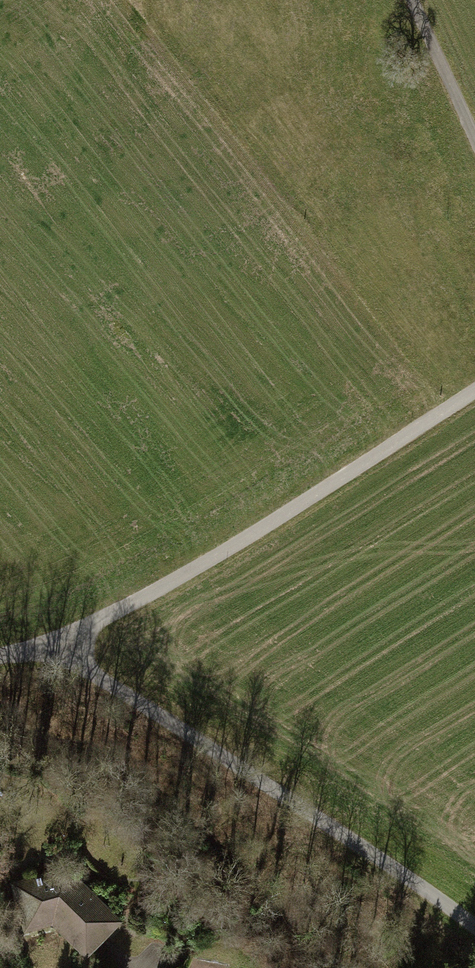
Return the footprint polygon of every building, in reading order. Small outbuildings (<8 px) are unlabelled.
[(39,943),(67,935),(93,967),(100,967),(135,943),(71,883),(27,900),(39,943)]
